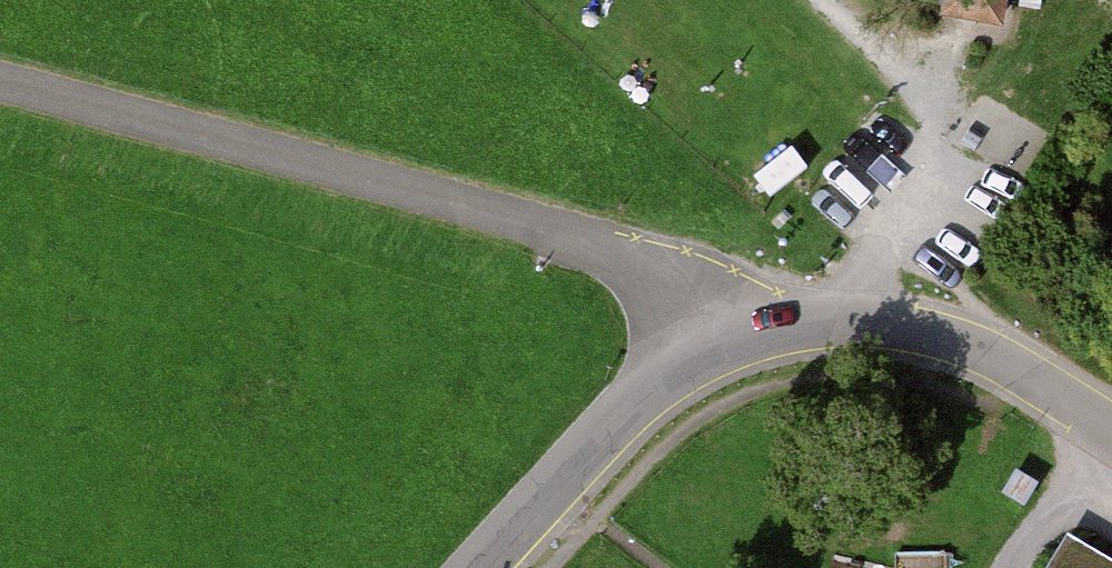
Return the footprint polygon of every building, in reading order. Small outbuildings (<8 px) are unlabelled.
[(941,13),(1002,26),(1008,0),(943,0),(941,13)] [(1073,524),(1047,567),(1111,567),(1111,547),(1073,524)]
